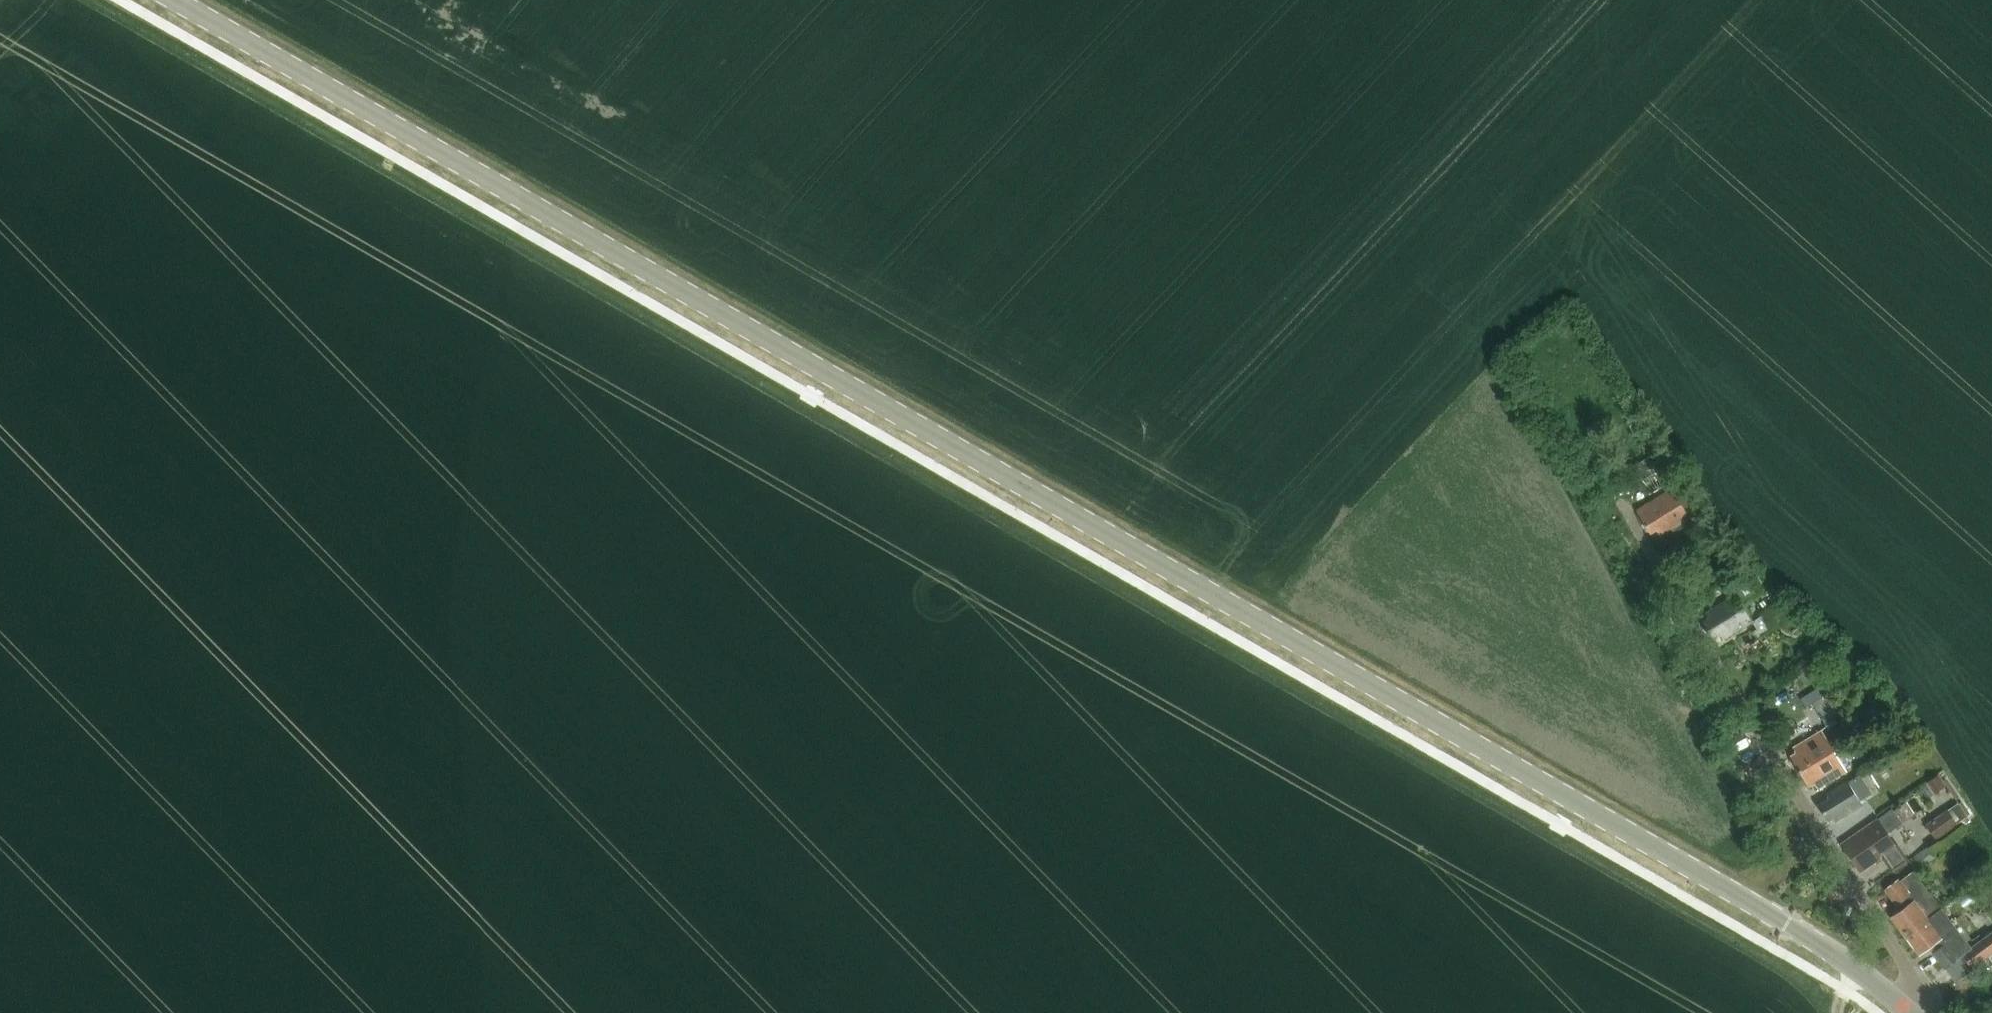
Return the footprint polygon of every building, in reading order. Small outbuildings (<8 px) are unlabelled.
[(1646,493),(1668,481),(1651,453),(1630,466),(1646,493)] [(1636,512),(1649,533),(1656,529),(1659,536),(1689,517),(1673,489),(1636,512)] [(1739,606),(1760,592),(1747,571),(1722,587),(1730,598),(1704,614),(1707,620),(1701,623),(1711,639),(1717,635),(1720,640),(1749,621),(1739,606)] [(1770,631),(1788,618),(1777,602),(1760,614),(1760,615),(1750,621),(1760,635),(1768,629),(1770,631)] [(1829,694),(1816,702),(1831,725),(1844,716),(1829,694)] [(1798,773),(1843,746),(1832,753),(1819,732),(1792,749),(1795,755),(1789,758),(1798,773)] [(1859,751),(1852,755),(1850,757),(1843,746),(1798,773),(1807,787),(1814,783),(1817,789),(1865,760),(1859,751)] [(1860,775),(1828,796),(1830,798),(1819,805),(1829,821),(1834,818),(1837,823),(1864,805),(1860,799),(1871,792),(1860,775)] [(1939,775),(1928,783),(1936,795),(1947,787),(1939,775)] [(1958,821),(1950,811),(1948,807),(1926,823),(1936,837),(1958,821)] [(1893,809),(1880,818),(1890,833),(1903,824),(1893,809)] [(1880,818),(1842,844),(1855,864),(1860,860),(1865,867),(1876,860),(1878,863),(1890,855),(1887,852),(1892,848),(1898,845),(1890,833),(1880,818)] [(1841,828),(1832,833),(1837,841),(1846,836),(1841,828)] [(1930,846),(1910,860),(1918,871),(1937,857),(1930,846)] [(1929,916),(1942,907),(1927,887),(1915,871),(1898,884),(1896,881),(1882,892),(1897,911),(1889,917),(1904,936),(1929,916)] [(1972,945),(1944,909),(1942,907),(1929,916),(1904,936),(1917,952),(1925,946),(1942,969),(1956,958),(1972,945)] [(1988,936),(1960,957),(1969,969),(1991,951),(1991,941),(1988,936)]
